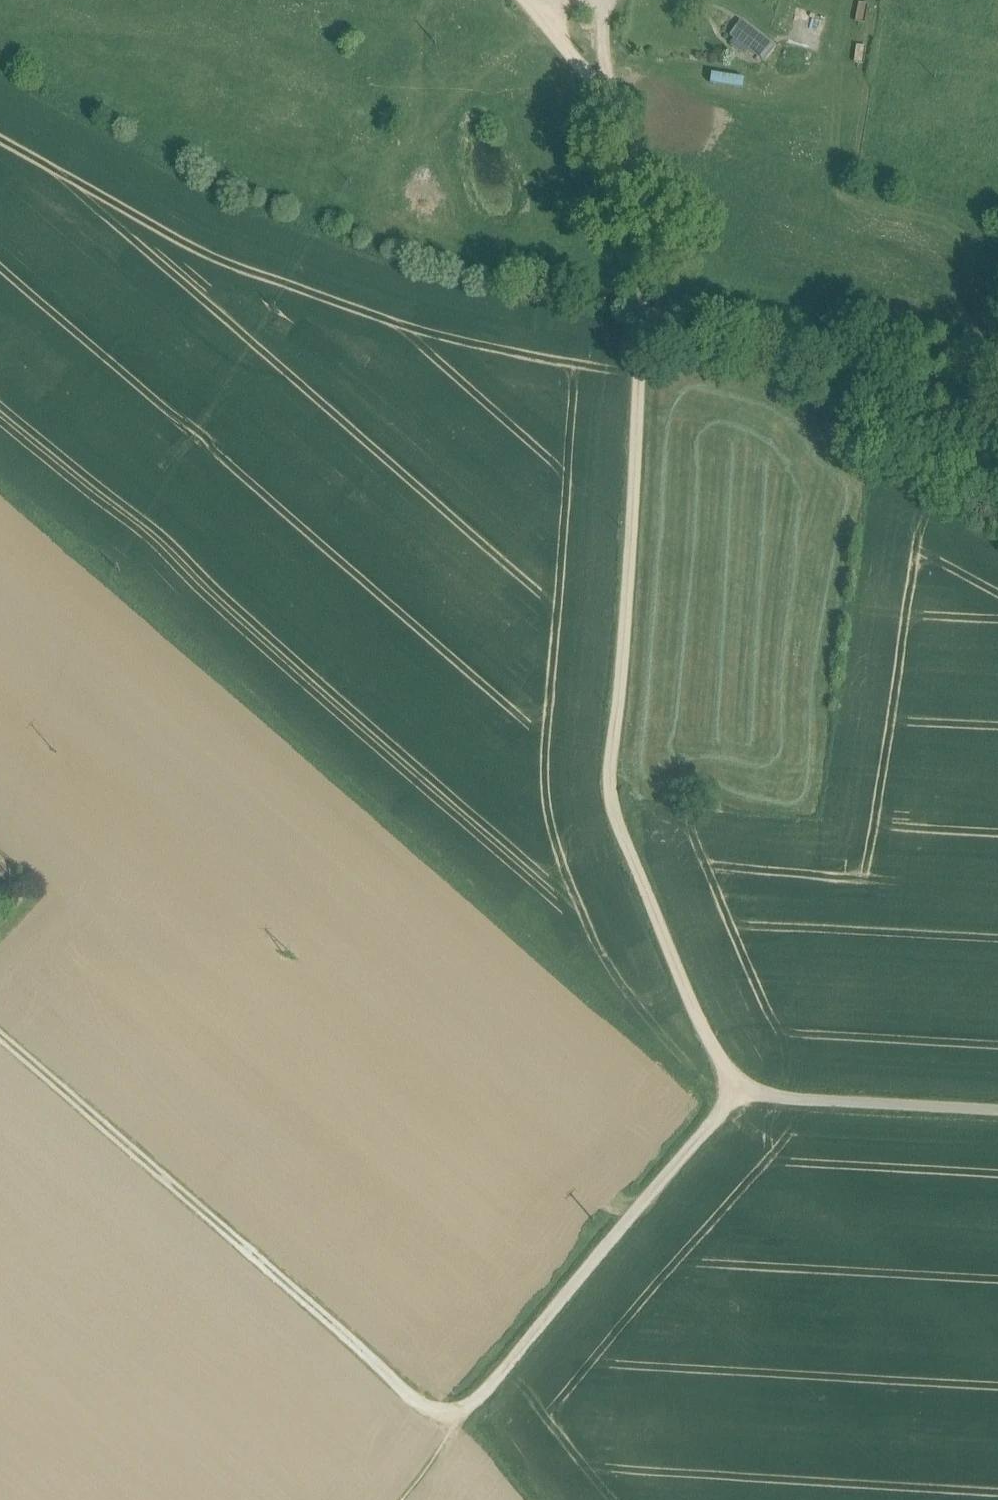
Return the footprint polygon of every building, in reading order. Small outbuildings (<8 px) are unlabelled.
[(740,25),(730,38),(763,61),(772,49),(740,25)]
